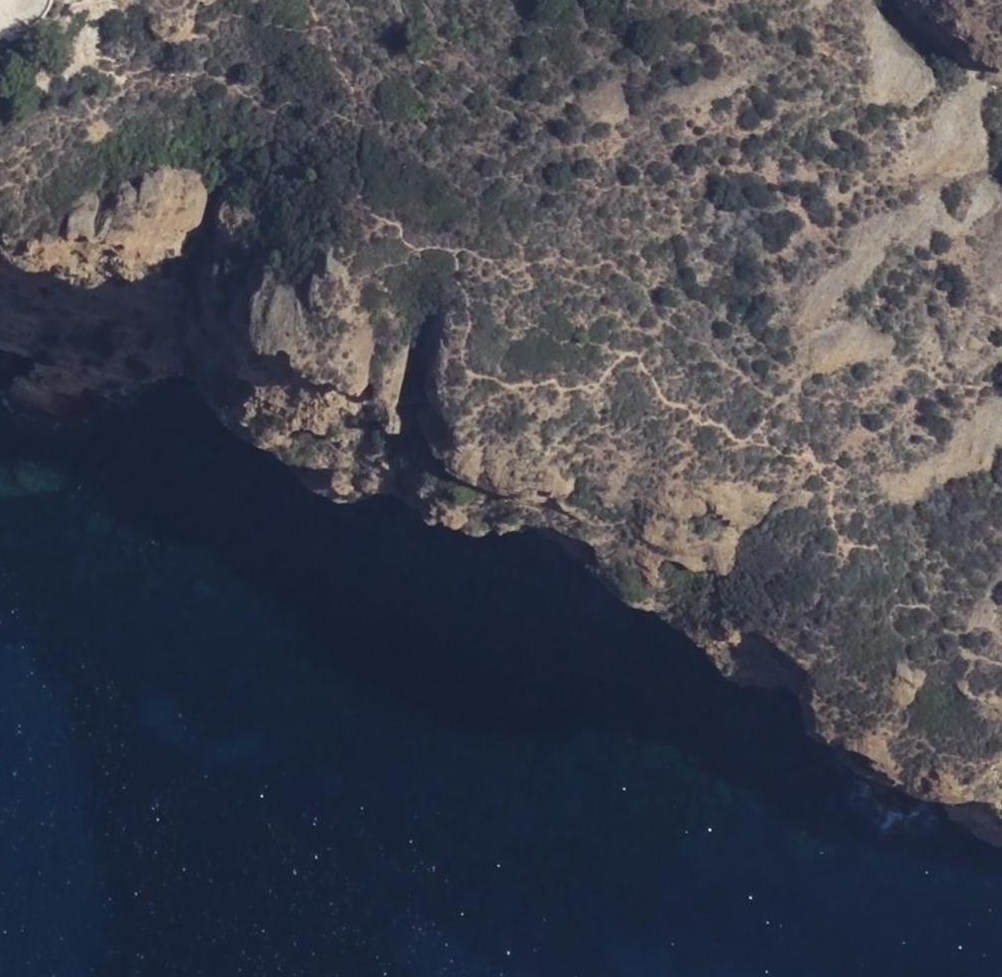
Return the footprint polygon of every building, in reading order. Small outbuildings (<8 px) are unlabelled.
[(164,43),(180,38),(176,24),(160,29),(164,43)]
